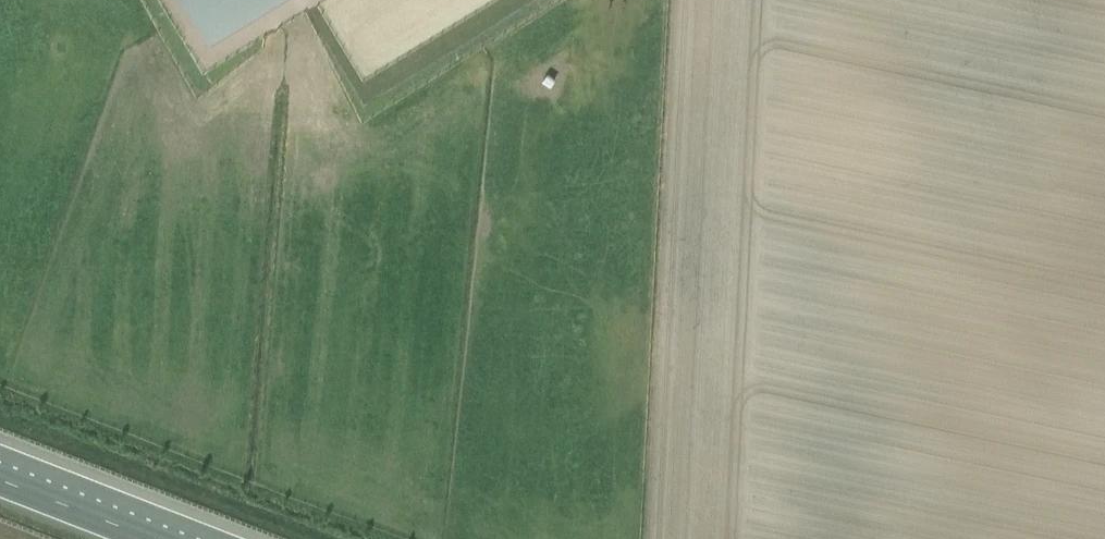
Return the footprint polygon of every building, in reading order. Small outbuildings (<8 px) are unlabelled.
[(210,40),(277,0),(186,0),(210,40)]
